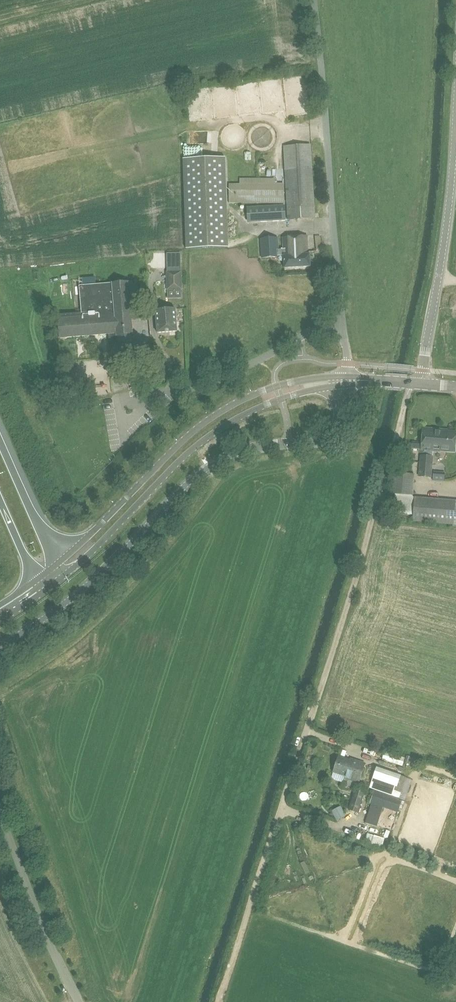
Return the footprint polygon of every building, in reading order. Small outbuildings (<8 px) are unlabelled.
[(283,146),(287,220),(315,218),(311,144),(283,146)] [(225,157),(182,159),(186,249),(228,247),(225,157)] [(229,204),(284,204),(284,179),(240,178),(239,184),(229,184),(229,204)] [(284,206),(247,208),(248,222),(285,220),(284,206)] [(279,237),(260,239),(262,258),(279,257),(279,256),(284,255),(283,249),(279,249),(279,237)] [(307,237),(283,238),(283,249),(284,255),(284,268),(310,266),(309,254),(308,254),(307,237)] [(181,272),(167,272),(167,289),(181,289),(181,272)] [(79,286),(81,312),(57,314),(59,338),(117,333),(117,337),(118,337),(119,345),(132,344),(132,336),(133,336),(131,320),(139,319),(135,281),(79,286)] [(177,331),(175,308),(155,310),(157,333),(177,331)] [(439,448),(439,450),(455,451),(455,435),(455,433),(442,431),(442,430),(423,429),(421,450),(433,451),(433,448),(439,448)] [(419,476),(431,477),(432,463),(420,462),(419,476)] [(414,498),(412,495),(413,474),(391,473),(389,493),(395,494),(393,513),(413,514),(412,521),(452,524),(452,526),(455,526),(455,501),(414,498)] [(385,751),(382,760),(402,767),(405,758),(385,751)] [(345,776),(345,778),(358,782),(365,763),(351,758),(350,760),(339,756),(334,772),(345,776)] [(376,767),(369,788),(392,795),(399,774),(376,767)] [(354,789),(348,810),(358,813),(365,792),(354,789)] [(397,811),(401,800),(375,791),(371,802),(397,811)] [(367,823),(375,825),(381,808),(373,805),(367,823)] [(341,807),(332,812),(337,821),(345,816),(341,807)] [(367,837),(385,843),(388,833),(370,827),(367,837)]
